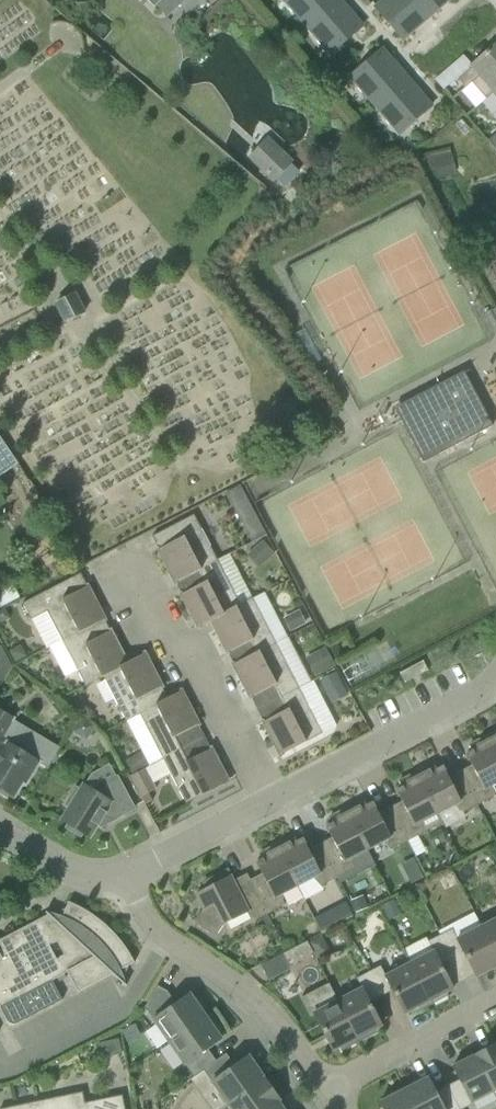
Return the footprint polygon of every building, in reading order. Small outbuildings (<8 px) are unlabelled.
[(154,9),(163,0),(145,0),(154,9)] [(337,0),(285,0),(307,25),(307,26),(337,0)] [(362,27),(339,0),(337,0),(307,26),(307,25),(299,32),(303,37),(311,30),(331,54),(362,27)] [(418,0),(387,0),(377,9),(396,31),(403,39),(431,15),(418,0)] [(431,15),(448,0),(418,0),(431,15)] [(473,66),(464,56),(436,81),(445,91),(459,79),(466,88),(473,82),(486,98),(494,92),(495,90),(495,45),(473,66)] [(351,77),(376,106),(407,79),(382,51),(351,77)] [(331,70),(327,64),(319,70),(323,75),(331,70)] [(348,85),(338,74),(326,85),(336,96),(348,85)] [(431,107),(407,79),(376,106),(400,134),(431,107)] [(277,148),(259,168),(276,185),(295,165),(277,148)] [(434,179),(451,175),(447,158),(430,161),(431,168),(434,179)] [(476,242),(495,280),(495,225),(476,242)] [(85,315),(74,294),(56,303),(66,324),(85,315)] [(486,314),(495,330),(495,308),(486,314)] [(401,421),(402,422),(423,464),(493,427),(464,372),(394,409),(401,421)] [(12,457),(0,439),(0,465),(12,457)] [(243,524),(257,516),(241,486),(227,493),(243,524)] [(199,570),(218,561),(194,515),(152,537),(176,583),(200,571),(199,570)] [(39,522),(46,533),(54,527),(46,517),(39,522)] [(253,550),(265,563),(275,554),(263,541),(253,550)] [(182,595),(199,628),(212,622),(211,621),(241,606),(240,605),(218,561),(199,570),(200,571),(206,583),(182,595)] [(62,641),(105,620),(81,574),(23,604),(31,621),(47,613),(62,641)] [(258,653),(276,644),(253,598),(240,605),(241,606),(211,621),(212,622),(228,653),(252,641),(258,653)] [(292,615),(299,627),(307,623),(300,610),(292,615)] [(128,664),(127,663),(105,620),(62,641),(50,648),(65,677),(78,671),(86,687),(104,678),(103,677),(128,664)] [(258,653),(234,665),(251,698),(275,686),(281,698),(300,688),(276,644),(258,653)] [(16,664),(27,657),(21,645),(9,652),(16,664)] [(14,667),(2,646),(0,648),(0,690),(14,667)] [(326,648),(311,655),(321,674),(336,666),(326,648)] [(140,714),(168,700),(168,699),(145,654),(127,663),(128,664),(103,677),(104,678),(126,722),(140,714)] [(405,683),(412,680),(429,671),(424,661),(400,674),(405,683)] [(327,694),(331,692),(336,702),(349,696),(337,672),(320,680),(327,694)] [(300,688),(281,698),(287,710),(264,723),(281,756),(323,734),(300,688)] [(182,692),(168,699),(168,700),(140,714),(164,759),(181,750),(175,737),(199,725),(182,692)] [(61,749),(59,748),(59,749),(12,721),(14,718),(0,710),(0,791),(1,793),(7,797),(12,796),(14,798),(23,783),(26,785),(38,765),(48,770),(61,749)] [(87,741),(96,727),(81,718),(72,732),(87,741)] [(487,737),(495,755),(495,732),(487,737)] [(495,784),(495,755),(487,737),(469,746),(472,752),(467,755),(472,766),(460,772),(478,805),(494,797),(495,797),(493,786),(495,784)] [(164,759),(163,759),(186,805),(229,783),(211,750),(188,762),(181,750),(164,759)] [(125,761),(132,774),(148,766),(142,753),(125,761)] [(461,814),(478,805),(460,772),(449,778),(443,767),(437,770),(434,764),(417,773),(438,814),(454,806),(461,814)] [(154,784),(146,769),(130,777),(141,798),(149,794),(157,790),(154,784)] [(402,802),(390,808),(408,842),(443,824),(438,814),(417,773),(399,782),(402,788),(397,791),(402,802)] [(66,806),(70,808),(62,821),(69,825),(66,828),(81,837),(83,834),(89,838),(97,825),(99,825),(105,815),(114,821),(135,810),(118,778),(98,789),(92,798),(76,788),(66,806)] [(141,798),(145,805),(153,801),(149,794),(141,798)] [(364,800),(347,809),(368,851),(384,842),(391,851),(408,842),(390,808),(379,814),(373,803),(367,806),(364,800)] [(353,859),(368,851),(347,809),(329,818),(333,824),(327,828),(332,838),(320,844),(338,878),(354,869),(355,869),(353,859)] [(294,836),(277,845),(298,887),(314,879),(321,887),(338,878),(320,844),(309,850),(303,840),(297,843),(294,836)] [(247,874),(268,914),(284,906),(285,906),(282,895),(298,887),(277,845),(259,855),(262,861),(257,864),(262,875),(251,880),(247,874)] [(424,879),(419,870),(407,877),(412,885),(424,879)] [(255,921),(268,914),(247,874),(234,881),(228,871),(203,883),(207,890),(196,895),(204,909),(194,924),(216,938),(225,925),(248,913),(255,921)] [(351,901),(356,913),(368,908),(363,897),(351,901)] [(401,915),(393,900),(381,907),(389,922),(401,915)] [(77,906),(69,903),(65,913),(53,918),(47,912),(46,913),(48,916),(36,922),(64,976),(68,974),(78,993),(113,975),(126,987),(127,986),(120,980),(125,968),(135,963),(130,954),(125,946),(116,936),(106,926),(101,921),(96,917),(86,911),(77,906)] [(338,907),(346,921),(353,917),(346,903),(338,907)] [(481,927),(495,955),(495,919),(481,927)] [(1,1009),(7,1020),(12,1024),(19,1024),(62,1001),(53,982),(64,976),(36,922),(0,941),(0,1007),(1,1009)] [(440,936),(452,959),(464,953),(476,976),(495,966),(495,955),(481,927),(458,939),(452,929),(440,936)] [(309,943),(318,960),(331,953),(322,936),(309,943)] [(403,950),(410,964),(430,1004),(447,995),(445,992),(453,988),(441,965),(452,959),(440,936),(428,942),(426,938),(403,950)] [(307,942),(283,955),(289,967),(314,954),(307,942)] [(414,1012),(430,1004),(410,964),(386,976),(381,966),(369,973),(381,997),(393,990),(405,1014),(412,1010),(414,1012)] [(362,989),(338,1001),(359,1042),(375,1033),(374,1030),(381,1026),(369,1003),(381,997),(369,973),(357,979),(362,989)] [(359,1042),(338,1001),(329,984),(301,999),(309,1016),(314,1014),(334,1052),(341,1048),(342,1050),(359,1042)] [(196,1002),(191,995),(176,1005),(168,992),(158,987),(145,1008),(169,1043),(209,1015),(199,1000),(196,1002)] [(194,1078),(204,1071),(216,1061),(208,1049),(222,1039),(217,1032),(220,1030),(209,1015),(169,1043),(194,1078)] [(122,1054),(119,1039),(99,1043),(102,1058),(122,1054)] [(474,1055),(493,1092),(495,1090),(495,1045),(495,1044),(474,1055)] [(204,1071),(228,1105),(265,1079),(249,1057),(235,1067),(226,1054),(216,1061),(204,1071)] [(447,1085),(460,1108),(464,1108),(472,1105),(471,1103),(493,1092),(474,1055),(452,1066),(459,1078),(447,1085)] [(402,1087),(414,1108),(460,1108),(447,1085),(435,1091),(428,1077),(420,1081),(418,1078),(402,1087)] [(228,1105),(222,1108),(260,1108),(277,1097),(265,1079),(228,1105)] [(402,1087),(386,1095),(388,1098),(380,1102),(383,1108),(414,1108),(402,1087)] [(122,1096),(85,1104),(83,1093),(7,1108),(125,1108),(122,1096)] [(277,1097),(260,1108),(286,1108),(277,1097)]
